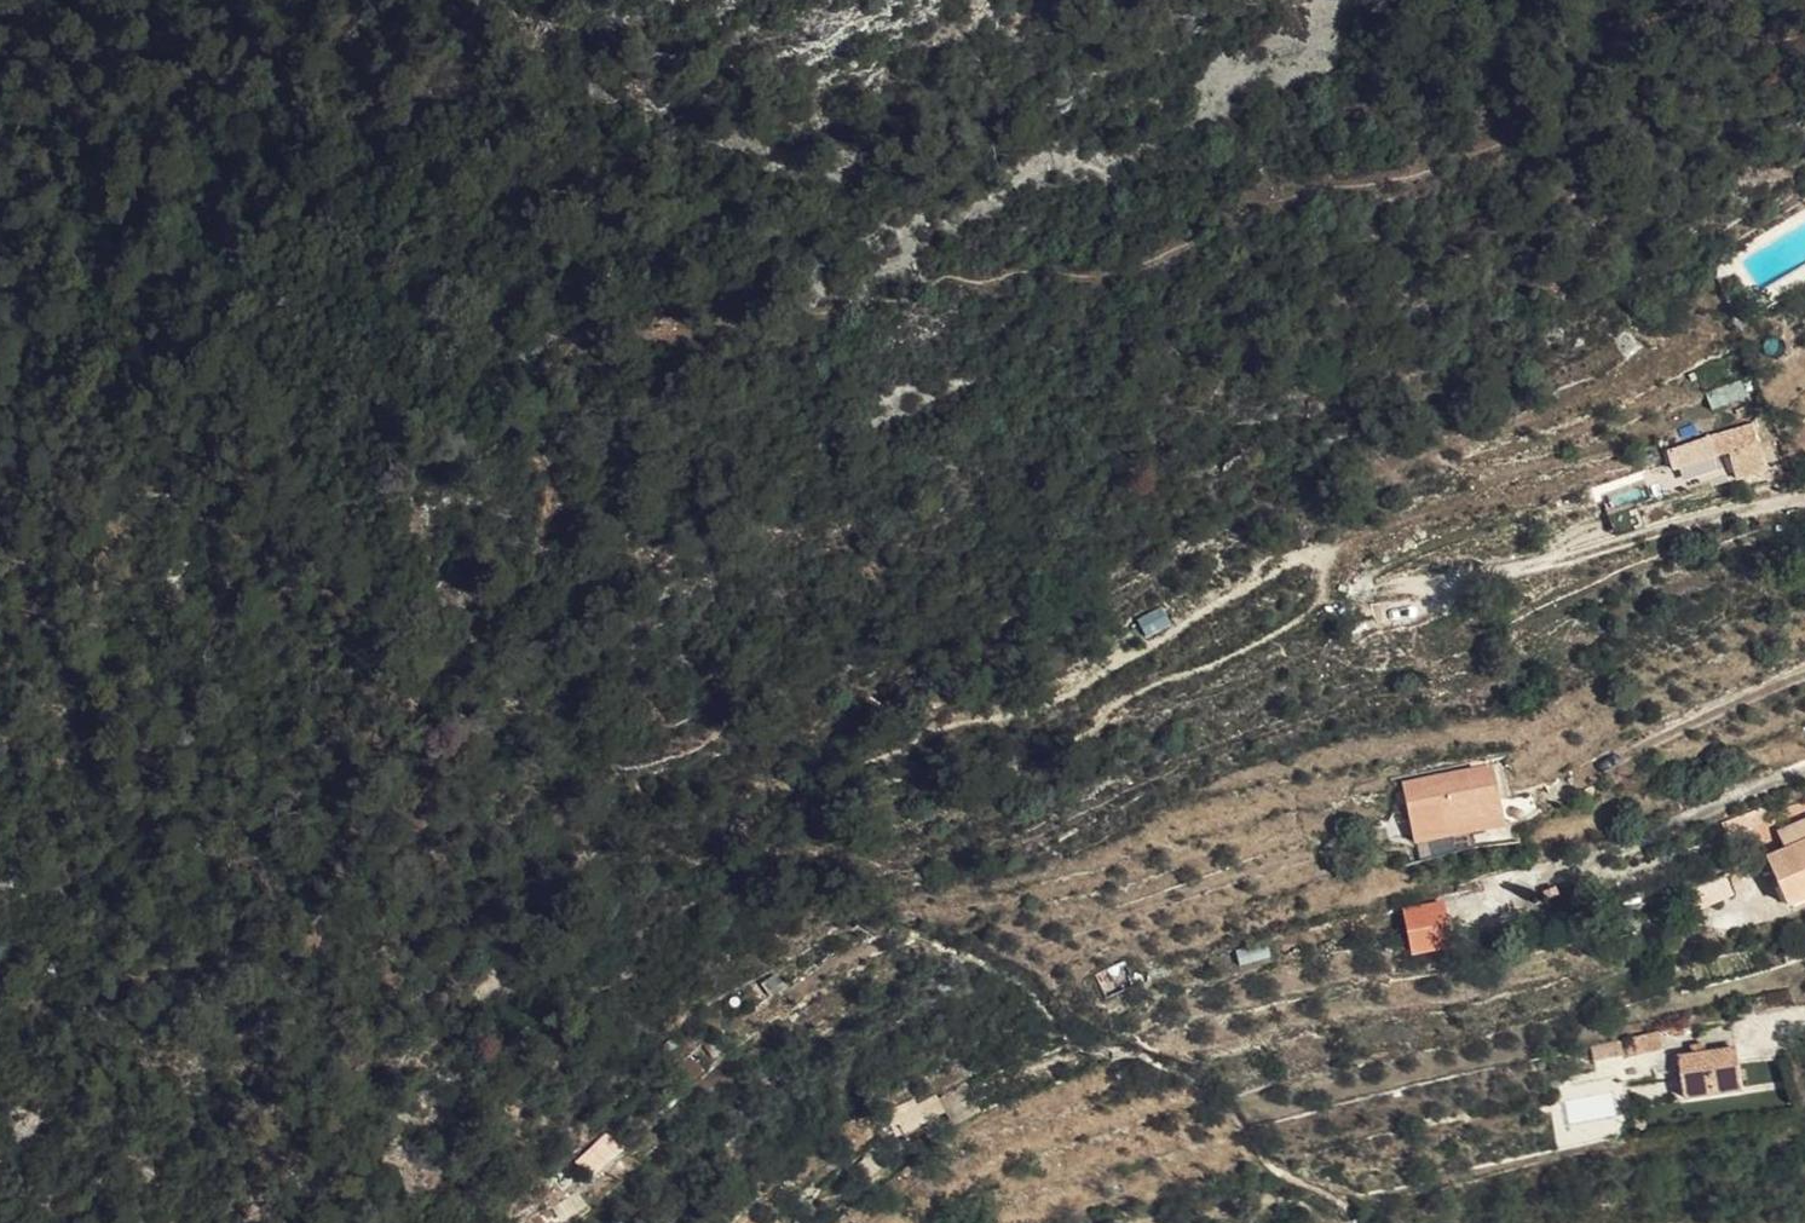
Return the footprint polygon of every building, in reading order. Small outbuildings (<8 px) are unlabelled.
[(1747,450),(1777,439),(1767,410),(1737,418),(1747,450)] [(1410,749),(1417,789),(1445,786),(1446,806),(1510,796),(1506,767),(1506,760),(1514,759),(1510,734),(1410,749)] [(1446,806),(1445,786),(1417,789),(1420,809),(1446,806)] [(1785,806),(1793,824),(1804,819),(1804,798),(1785,806)] [(1773,833),(1793,880),(1804,875),(1804,819),(1793,824),(1773,833)] [(1445,899),(1403,908),(1411,952),(1451,947),(1445,899)] [(1749,1011),(1690,1018),(1693,1040),(1751,1031),(1749,1011)] [(1631,1055),(1665,1046),(1660,1027),(1626,1036),(1631,1055)] [(1695,1059),(1754,1052),(1751,1031),(1693,1040),(1695,1059)]
